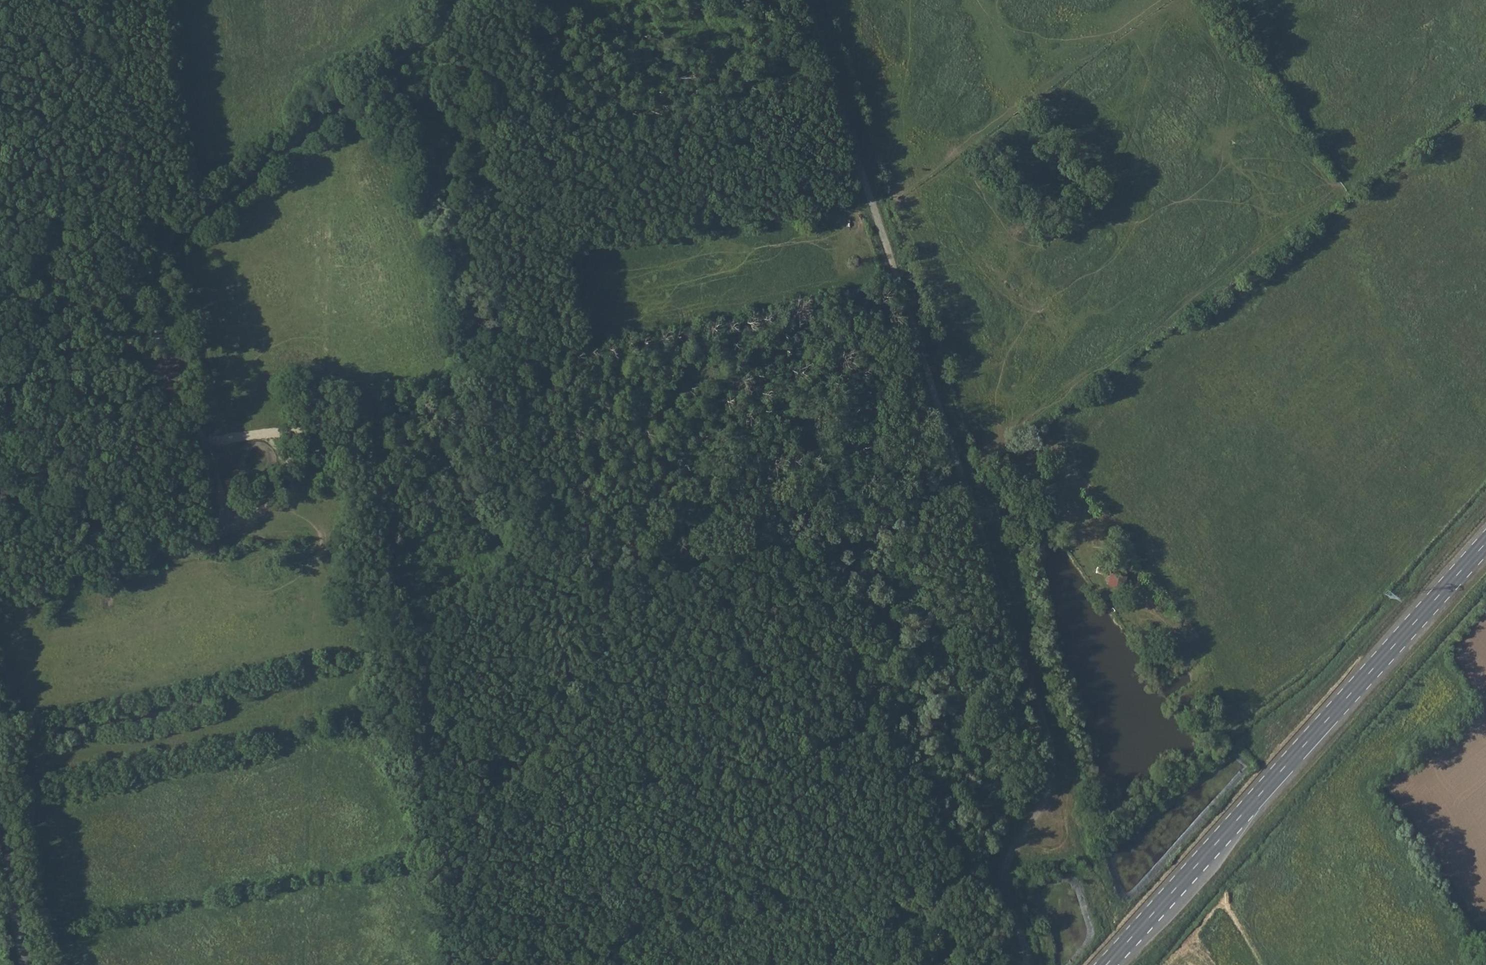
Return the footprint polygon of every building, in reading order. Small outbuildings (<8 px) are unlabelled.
[(1111,572),(1109,584),(1126,586),(1128,574),(1111,572)]
